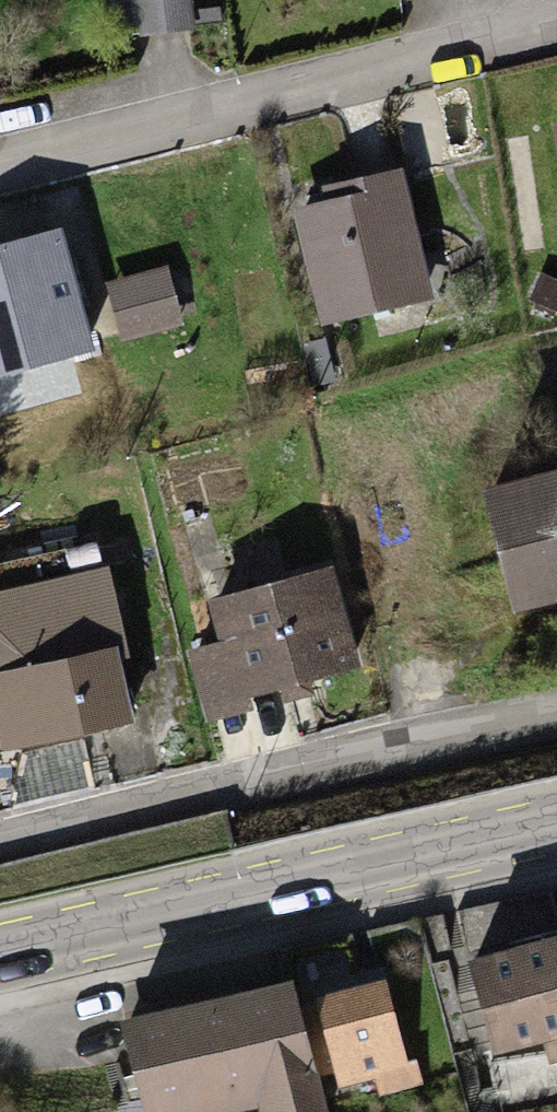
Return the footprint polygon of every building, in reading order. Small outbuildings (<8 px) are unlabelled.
[(332,205),(299,215),(328,312),(417,286),(385,179),(330,195),(332,205)] [(0,252),(0,373),(80,356),(72,321),(87,317),(81,289),(66,292),(55,240),(0,252)] [(556,314),(556,287),(539,279),(529,302),(556,314)] [(106,296),(118,347),(171,335),(159,284),(106,296)] [(487,501),(516,605),(556,593),(556,482),(487,501)] [(322,580),(210,610),(232,695),(280,682),(284,696),(304,690),(300,677),(345,665),(322,580)] [(26,672),(23,673),(41,735),(121,713),(104,651),(102,651),(90,609),(14,630),(26,672)] [(469,968),(496,1053),(550,1040),(556,1059),(495,1069),(498,1094),(480,1096),(482,1111),(503,1111),(556,1099),(556,942),(469,968)] [(284,978),(120,1017),(142,1105),(253,1081),(262,1111),(317,1111),(308,1076),(292,1009),(284,978)] [(409,1071),(387,986),(314,1004),(315,1006),(292,1009),(308,1076),(334,1070),(338,1087),(379,1077),(383,1095),(418,1087),(414,1070),(409,1071)]
